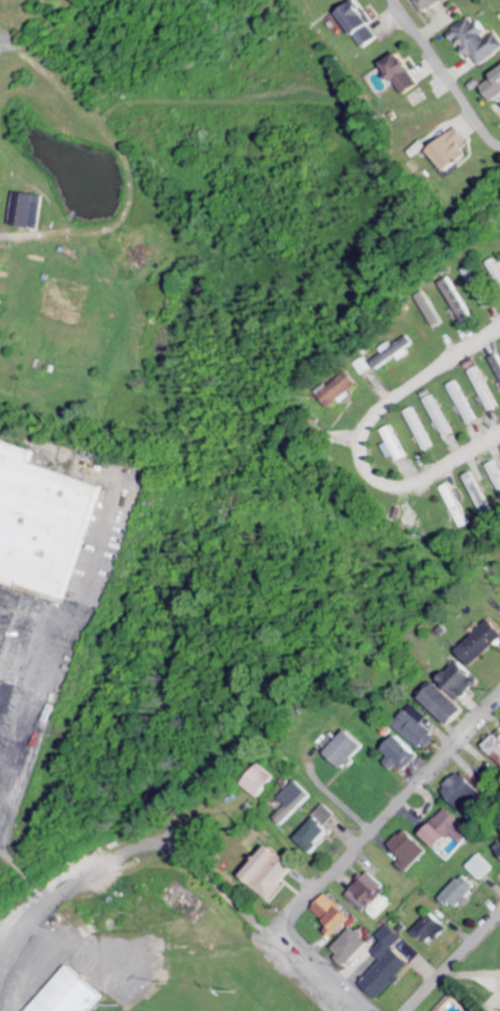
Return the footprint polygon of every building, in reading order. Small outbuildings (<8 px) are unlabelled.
[(342,14),(368,51),(382,40),(375,30),(380,26),(362,0),(342,14)] [(451,0),(420,0),(419,1),(427,14),(451,0)] [(498,32),(494,36),(486,24),(481,27),(474,18),(451,35),(458,44),(462,42),(482,69),(499,55),(499,34),(498,32)] [(389,64),(408,97),(425,88),(407,55),(389,64)] [(495,103),(499,99),(499,71),(493,76),(496,80),(485,87),(495,103)] [(473,139),(461,128),(436,154),(458,174),(476,154),(467,146),(473,139)] [(43,229),(47,197),(19,194),(16,227),(43,229)] [(491,264),(499,280),(499,279),(499,259),(491,264)] [(485,311),(494,306),(476,267),(466,271),(485,311)] [(421,297),(433,325),(442,321),(429,293),(421,297)] [(383,350),(386,354),(373,363),(379,371),(399,357),(403,362),(414,355),(409,349),(417,344),(411,337),(396,347),(393,343),(383,350)] [(499,356),(490,361),(499,377),(499,357),(499,356)] [(493,413),(499,409),(499,405),(481,368),(472,373),(493,413)] [(362,387),(349,372),(321,397),(333,410),(342,402),(343,404),(362,387)] [(470,427),(480,422),(459,383),(449,388),(470,427)] [(436,448),(416,410),(406,414),(426,453),(436,448)] [(389,444),(386,446),(392,460),(399,457),(401,463),(409,459),(395,428),(384,433),(389,444)] [(74,600),(106,485),(37,466),(41,451),(0,439),(0,579),(74,600)] [(490,466),(499,493),(499,463),(490,466)] [(445,490),(465,530),(474,526),(454,485),(445,490)] [(495,621),(461,652),(476,668),(499,646),(499,626),(495,621)] [(486,683),(466,663),(447,683),(467,703),(486,683)] [(430,700),(456,728),(472,714),(446,685),(430,700)] [(398,728),(427,750),(439,735),(426,725),(431,718),(415,706),(398,728)] [(371,748),(354,732),(331,756),(349,772),(371,748)] [(499,761),(499,735),(487,749),(499,761)] [(391,764),(399,772),(404,766),(411,772),(425,758),(403,737),(389,752),(396,759),(391,764)] [(280,778),(264,767),(249,788),(265,799),(280,778)] [(463,813),(484,795),(466,773),(445,790),(463,813)] [(286,828),(315,796),(299,781),(281,800),(288,806),(276,819),(286,828)] [(337,835),(328,827),(338,817),(329,808),(299,839),(317,856),(337,835)] [(435,823),(439,827),(428,837),(442,851),(455,838),(463,847),(475,835),(450,809),(435,823)] [(401,866),(410,875),(431,852),(408,831),(392,848),(406,861),(401,866)] [(249,879),(271,900),(300,869),(278,848),(249,879)] [(484,881),(494,869),(480,856),(469,867),(484,881)] [(368,915),(392,891),(373,873),(349,898),(368,915)] [(482,888),(467,875),(444,901),(450,906),(453,902),(462,910),(482,888)] [(332,934),(340,941),(358,921),(331,895),(316,911),(336,929),(332,934)] [(436,939),(441,943),(452,931),(434,914),(416,934),(429,946),(436,939)] [(379,937),(385,943),(374,953),(383,962),(405,940),(391,926),(379,937)] [(343,957),(340,961),(350,970),(374,944),(357,929),(337,951),(343,957)] [(110,998),(75,967),(35,1010),(98,1010),(110,998)]
